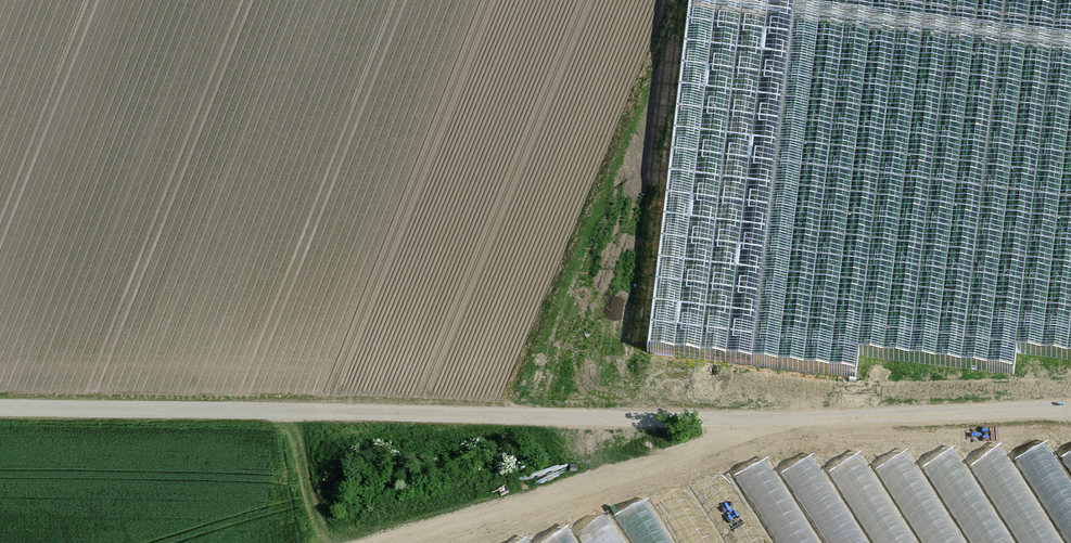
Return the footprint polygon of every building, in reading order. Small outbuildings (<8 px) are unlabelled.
[(757,364),(855,376),(863,356),(1019,375),(1022,351),(1070,356),(1070,0),(800,0),(757,364)]
